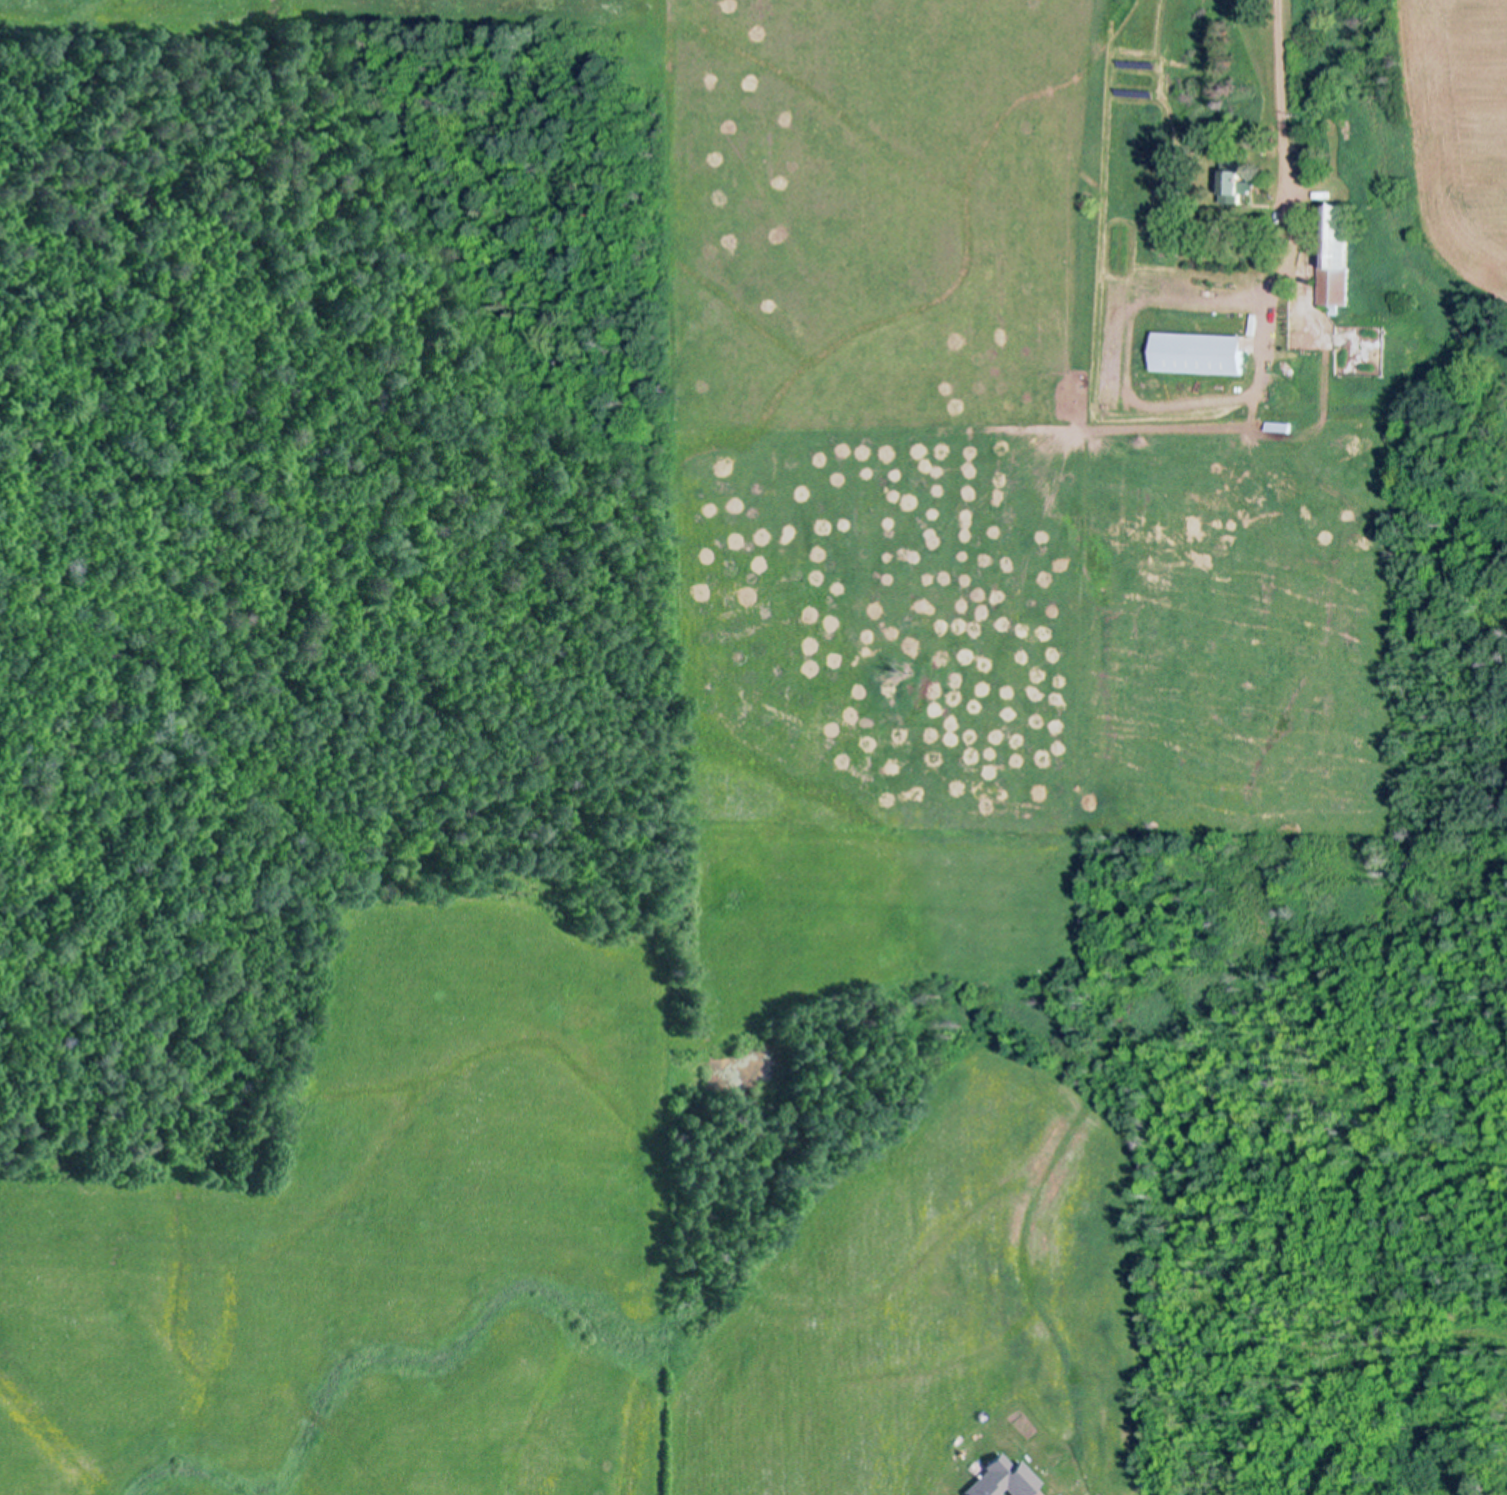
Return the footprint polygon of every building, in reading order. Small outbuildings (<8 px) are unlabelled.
[(1243,191),(1244,199),(1222,201),(1219,179),(1227,178),(1225,162),(1245,160),(1247,182),(1258,181),(1259,189),(1243,191)] [(1326,213),(1325,203),(1355,202),(1356,214),(1348,214),(1350,302),(1324,303),(1322,223),(1330,222),(1329,213),(1326,213)] [(1156,368),(1157,331),(1246,335),(1244,372),(1156,368)] [(998,1491),(1002,1494),(967,1494),(964,1492),(1000,1455),(1013,1467),(1019,1461),(1040,1480),(1025,1494),(1013,1494),(1003,1486),(998,1491)]
